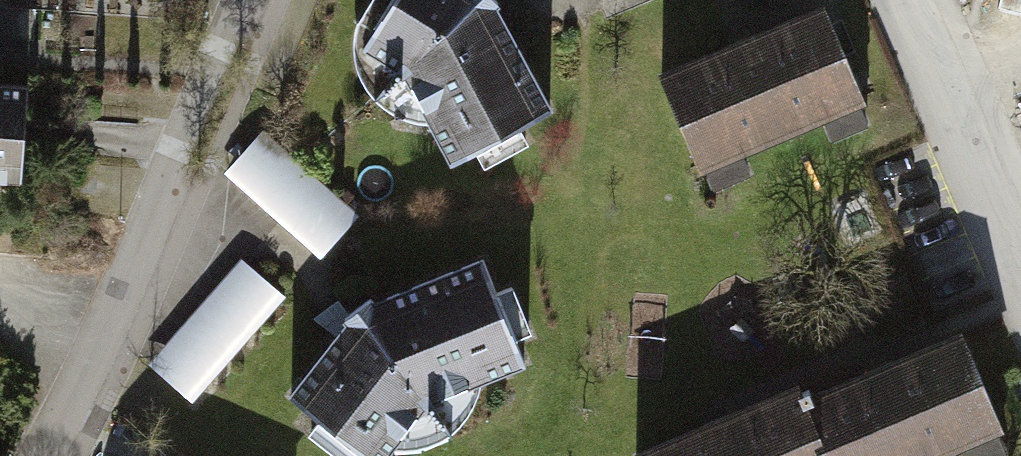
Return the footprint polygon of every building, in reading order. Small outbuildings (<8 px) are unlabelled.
[(351,32),(404,61),(448,145),(547,85),(502,0),(376,0),(351,32)] [(654,57),(696,154),(860,83),(824,0),(785,0),(654,57)] [(0,76),(0,188),(9,188),(16,77),(0,76)] [(266,129),(230,170),(327,253),(363,212),(266,129)] [(365,290),(286,376),(370,450),(426,384),(524,346),(480,244),(365,290)] [(251,252),(152,358),(196,398),(294,293),(251,252)] [(966,315),(803,379),(834,455),(895,455),(1005,413),(966,315)] [(637,430),(647,455),(833,455),(797,367),(637,430)]
